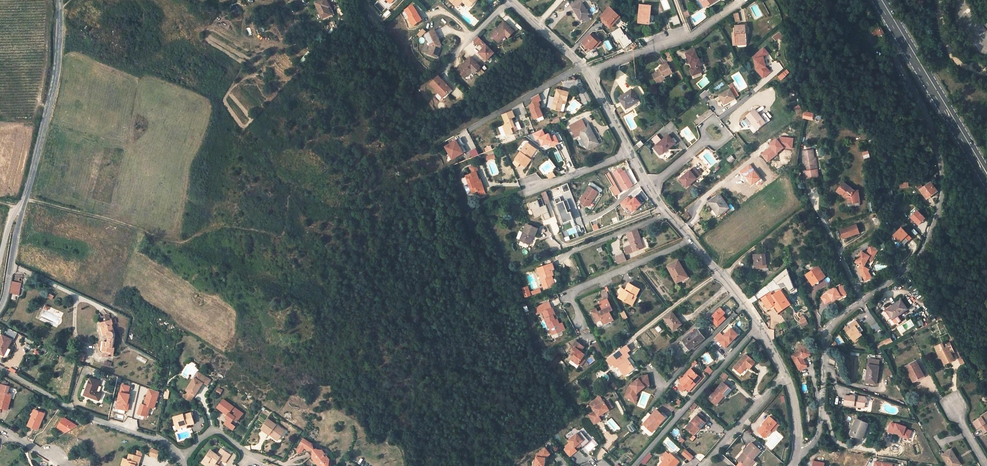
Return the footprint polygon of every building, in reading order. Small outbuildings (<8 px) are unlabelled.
[(315,2),(323,19),(333,14),(327,0),(320,0),(315,2)] [(571,5),(581,20),(582,19),(588,15),(590,14),(582,3),(584,1),(584,0),(578,0),(571,5)] [(404,10),(409,17),(408,18),(412,25),(421,19),(412,5),(404,10)] [(651,6),(640,5),(638,23),(649,24),(651,6)] [(599,18),(610,28),(621,16),(609,6),(599,18)] [(514,34),(504,23),(490,36),(496,42),(504,35),(505,37),(508,40),(514,34)] [(735,32),(736,42),(747,42),(746,27),(745,25),(735,25),(735,32)] [(925,26),(919,28),(926,50),(931,48),(925,26)] [(420,37),(427,31),(424,28),(417,34),(420,37)] [(620,28),(611,33),(616,41),(618,40),(623,48),(632,43),(630,39),(629,40),(625,35),(624,35),(620,28)] [(434,30),(425,35),(431,46),(428,55),(437,58),(441,46),(434,30)] [(780,32),(772,37),(776,41),(779,39),(780,41),(784,38),(780,32)] [(592,33),(590,35),(597,42),(600,44),(602,42),(592,33)] [(505,37),(504,35),(496,42),(498,44),(505,37)] [(597,42),(590,35),(582,43),(590,50),(593,46),(597,42)] [(469,45),(474,50),(475,48),(478,46),(473,41),(469,45)] [(485,61),(493,54),(486,46),(481,51),(478,54),(485,61)] [(756,69),(763,78),(770,72),(766,67),(764,57),(768,53),(764,48),(753,57),(754,59),(757,69),(756,69)] [(695,50),(686,54),(690,64),(691,63),(692,67),(690,68),(693,75),(702,71),(699,66),(702,65),(699,58),(698,59),(695,50)] [(479,67),(469,57),(455,70),(461,76),(468,69),(470,71),(472,73),(479,67)] [(661,70),(657,72),(653,75),(658,84),(666,79),(664,77),(672,72),(668,63),(659,68),(661,70)] [(470,71),(468,69),(461,76),(462,78),(470,71)] [(788,69),(778,76),(781,80),(791,73),(788,69)] [(427,82),(439,96),(448,88),(436,74),(427,82)] [(439,96),(441,98),(450,90),(448,88),(439,96)] [(730,88),(718,95),(724,105),(736,98),(735,97),(730,88)] [(569,92),(557,89),(552,108),(560,111),(563,100),(567,101),(569,92)] [(632,89),(619,98),(626,109),(639,100),(632,89)] [(706,90),(700,96),(703,99),(709,94),(706,90)] [(584,105),(591,101),(587,91),(579,94),(584,105)] [(538,94),(531,98),(533,103),(529,105),(531,110),(530,110),(534,120),(543,116),(539,107),(540,106),(539,102),(541,101),(538,94)] [(755,109),(747,115),(756,128),(764,122),(755,109)] [(506,124),(504,125),(508,135),(514,132),(514,131),(519,129),(517,125),(516,126),(513,118),(515,117),(513,110),(502,115),(506,124)] [(762,114),(767,122),(774,117),(769,110),(762,114)] [(570,126),(576,136),(580,134),(588,149),(599,143),(589,124),(586,126),(582,119),(570,126)] [(548,134),(545,135),(542,129),(533,134),(535,140),(538,139),(542,146),(547,144),(549,147),(558,143),(555,135),(550,137),(548,134)] [(675,142),(668,135),(656,145),(662,152),(662,153),(675,142)] [(792,149),(793,138),(781,137),(781,145),(783,148),(792,149)] [(778,154),(777,153),(783,148),(781,145),(776,138),(769,144),(771,147),(761,154),(768,162),(778,154)] [(460,139),(443,150),(450,162),(464,154),(459,147),(462,145),(463,144),(460,139)] [(535,147),(527,142),(515,159),(526,166),(531,159),(530,158),(528,157),(535,147)] [(656,145),(654,148),(660,154),(662,152),(656,145)] [(537,149),(535,147),(528,157),(530,158),(537,149)] [(813,150),(803,151),(805,167),(807,167),(808,171),(817,170),(817,165),(815,166),(814,157),(813,150)] [(745,179),(746,178),(751,185),(760,178),(749,164),(739,172),(745,179)] [(476,165),(468,168),(470,174),(476,172),(478,171),(476,165)] [(694,167),(690,170),(697,178),(700,175),(694,167)] [(621,168),(614,172),(624,190),(632,185),(628,179),(629,178),(624,170),(623,171),(621,168)] [(690,170),(680,179),(687,187),(697,178),(690,170)] [(470,174),(466,176),(472,193),(477,191),(481,190),(478,181),(479,180),(476,172),(470,174)] [(937,179),(936,174),(928,179),(930,182),(931,183),(937,179)] [(603,189),(592,182),(580,200),(582,201),(581,204),(586,206),(587,204),(589,206),(598,191),(600,192),(603,189)] [(843,196),(844,194),(847,196),(848,201),(853,201),(854,202),(860,202),(858,190),(854,190),(843,182),(837,191),(843,196)] [(920,190),(927,199),(930,196),(930,195),(936,190),(931,183),(930,182),(923,187),(920,190)] [(568,183),(562,185),(564,192),(571,190),(568,183)] [(616,185),(614,186),(610,188),(615,196),(620,193),(616,185)] [(720,194),(709,202),(714,209),(715,209),(719,214),(729,207),(720,194)] [(633,211),(641,203),(638,200),(637,198),(635,196),(632,200),(628,196),(621,202),(624,206),(627,204),(633,211)] [(560,197),(555,199),(564,223),(574,219),(571,211),(569,212),(568,212),(567,210),(568,209),(564,200),(562,201),(560,197)] [(530,209),(531,209),(534,217),(543,214),(545,220),(550,218),(545,205),(540,207),(537,201),(528,204),(530,209)] [(730,209),(729,207),(719,214),(720,216),(730,209)] [(917,211),(910,218),(918,225),(925,218),(917,211)] [(538,228),(527,224),(520,240),(528,243),(532,235),(534,236),(535,236),(538,228)] [(856,224),(840,230),(842,237),(850,234),(851,236),(859,232),(856,224)] [(893,235),(903,245),(911,238),(901,227),(893,235)] [(567,230),(569,239),(579,237),(577,228),(567,230)] [(638,229),(628,233),(632,245),(624,247),(626,253),(627,253),(641,248),(638,239),(640,238),(641,238),(638,229)] [(861,250),(855,261),(863,266),(867,258),(869,259),(871,256),(873,257),(877,249),(870,245),(866,253),(861,250)] [(624,253),(615,256),(618,264),(627,261),(624,253)] [(766,253),(754,254),(754,266),(767,264),(766,253)] [(679,260),(668,265),(677,282),(682,279),(687,277),(679,260)] [(552,263),(538,268),(544,287),(555,284),(552,275),(550,270),(553,270),(554,269),(552,263)] [(817,268),(807,275),(808,276),(808,277),(809,277),(809,278),(810,279),(810,280),(813,283),(823,276),(817,268)] [(794,288),(786,269),(773,280),(777,285),(783,283),(789,291),(794,288)] [(824,278),(823,276),(813,283),(814,285),(824,278)] [(21,283),(12,281),(10,294),(18,296),(21,283)] [(626,290),(623,289),(618,297),(629,303),(633,294),(636,295),(640,289),(629,283),(626,290)] [(837,298),(845,293),(841,285),(836,288),(836,287),(828,292),(828,293),(822,297),(826,303),(832,300),(837,298)] [(601,297),(598,298),(599,301),(609,298),(607,292),(610,291),(608,286),(605,287),(605,290),(599,292),(601,297)] [(770,293),(762,299),(768,309),(774,305),(772,302),(775,301),(777,303),(778,305),(776,307),(779,312),(790,304),(780,290),(772,296),(770,293)] [(597,308),(591,311),(596,322),(602,319),(604,324),(613,320),(609,311),(613,309),(608,299),(599,303),(602,309),(598,311),(597,308)] [(901,299),(882,313),(892,327),(901,320),(898,315),(907,309),(901,299)] [(540,313),(543,312),(550,328),(559,324),(557,319),(557,318),(555,319),(554,317),(556,316),(552,308),(551,308),(548,302),(537,307),(540,313)] [(712,320),(718,326),(726,318),(722,314),(725,311),(720,307),(712,315),(715,317),(712,320)] [(672,311),(664,317),(674,330),(680,325),(677,321),(679,320),(672,311)] [(103,322),(100,323),(104,336),(107,335),(108,337),(109,338),(108,342),(104,341),(100,341),(99,349),(99,351),(100,352),(101,353),(114,355),(115,348),(113,347),(115,337),(115,335),(115,334),(113,324),(112,319),(110,320),(109,315),(107,316),(102,317),(103,322)] [(850,324),(852,328),(847,332),(854,341),(862,334),(860,332),(862,329),(855,320),(850,324)] [(562,323),(559,324),(550,328),(553,335),(565,330),(562,323)] [(17,333),(7,327),(3,336),(12,340),(13,341),(17,333)] [(718,341),(725,347),(737,334),(731,327),(718,341)] [(705,337),(698,328),(683,340),(690,349),(705,337)] [(2,335),(0,339),(0,354),(4,356),(12,340),(3,336),(2,335)] [(879,348),(881,347),(887,344),(893,342),(891,338),(885,340),(879,343),(877,344),(879,348)] [(683,340),(679,343),(686,352),(690,349),(683,340)] [(572,347),(574,349),(571,352),(574,354),(571,359),(578,364),(582,357),(585,354),(584,353),(581,351),(582,349),(584,346),(576,341),(572,347)] [(599,357),(604,355),(598,341),(593,344),(599,357)] [(937,351),(939,350),(942,357),(941,357),(945,364),(954,359),(952,354),(948,347),(951,345),(950,342),(946,344),(947,346),(945,347),(943,343),(935,346),(937,351)] [(627,346),(621,350),(608,360),(611,364),(612,363),(615,361),(618,365),(625,375),(634,368),(626,358),(624,354),(626,352),(629,350),(627,346)] [(800,350),(791,355),(799,370),(806,366),(802,358),(804,357),(804,358),(810,355),(806,347),(800,350)] [(755,362),(746,354),(734,367),(741,373),(747,366),(749,368),(755,362)] [(136,359),(146,364),(148,360),(139,355),(136,359)] [(916,361),(906,366),(913,381),(922,377),(919,371),(921,370),(916,361)] [(879,366),(868,365),(866,382),(876,383),(879,366)] [(886,368),(889,375),(895,373),(892,366),(886,368)] [(200,370),(197,369),(192,375),(195,377),(197,379),(201,373),(199,372),(200,370)] [(687,376),(686,374),(679,382),(681,383),(678,387),(683,392),(686,388),(687,390),(691,386),(689,385),(693,380),(696,383),(701,378),(692,370),(687,376)] [(197,379),(195,377),(186,390),(188,390),(195,395),(203,383),(202,383),(206,377),(201,373),(197,379)] [(644,385),(649,384),(648,375),(641,376),(639,378),(634,382),(635,384),(632,386),(631,385),(629,387),(625,397),(631,399),(633,399),(635,392),(636,391),(637,393),(642,389),(641,388),(644,385)] [(211,380),(206,377),(202,383),(203,383),(207,386),(211,380)] [(100,381),(90,378),(85,393),(90,395),(89,397),(99,400),(101,394),(96,392),(100,381)] [(731,389),(723,382),(709,398),(715,404),(718,400),(723,394),(725,395),(725,396),(731,389)] [(1,392),(0,396),(0,406),(8,409),(12,393),(8,392),(10,386),(8,386),(2,384),(0,384),(0,385),(0,391),(1,392)] [(130,386),(121,385),(120,393),(119,393),(117,403),(116,408),(127,411),(129,404),(127,404),(129,395),(128,394),(130,386)] [(147,417),(150,407),(153,409),(159,393),(149,389),(143,405),(141,404),(137,414),(147,417)] [(188,390),(182,399),(188,404),(194,395),(188,390)] [(593,411),(595,410),(593,408),(604,402),(599,394),(589,403),(593,411)] [(851,395),(850,395),(845,395),(844,405),(864,408),(865,403),(867,401),(868,402),(869,401),(866,398),(855,396),(854,395),(851,395)] [(223,400),(217,408),(227,415),(230,416),(228,419),(224,423),(233,430),(235,427),(231,423),(234,419),(237,421),(242,415),(236,412),(237,410),(233,407),(234,406),(228,402),(228,403),(223,400)] [(595,411),(589,415),(594,424),(601,420),(599,417),(598,416),(602,413),(609,409),(608,409),(612,407),(608,400),(604,402),(604,401),(604,402),(593,408),(595,410),(595,411)] [(237,410),(236,412),(242,415),(243,413),(234,406),(233,407),(237,410)] [(45,413),(35,409),(28,425),(38,429),(45,413)] [(661,414),(656,410),(644,424),(652,432),(660,423),(665,417),(661,414)] [(708,419),(700,412),(686,428),(692,433),(698,427),(699,428),(700,428),(708,419)] [(974,421),(978,428),(980,427),(984,433),(986,431),(986,425),(984,420),(986,418),(986,412),(981,415),(981,416),(974,421)] [(184,414),(174,417),(177,427),(187,424),(187,425),(194,423),(191,413),(184,415),(184,414)] [(763,424),(764,424),(758,431),(765,437),(771,431),(770,430),(777,422),(770,415),(763,424)] [(78,426),(64,417),(58,426),(67,432),(78,426)] [(868,423),(856,418),(850,434),(862,438),(868,423)] [(269,419),(262,428),(269,434),(270,433),(273,434),(272,436),(278,440),(285,430),(269,419)] [(779,424),(777,422),(770,430),(771,431),(772,432),(779,424)] [(895,423),(895,424),(891,423),(887,432),(893,434),(893,433),(901,436),(901,437),(908,439),(911,431),(905,429),(906,427),(895,423)] [(570,443),(566,446),(567,447),(566,448),(564,450),(570,457),(577,451),(575,449),(581,445),(582,447),(589,441),(581,432),(578,434),(577,433),(568,441),(570,443)] [(313,442),(305,436),(298,447),(302,451),(305,447),(309,449),(313,442)] [(744,451),(745,452),(753,459),(760,450),(752,442),(744,451)] [(159,450),(152,448),(150,455),(157,457),(159,450)] [(545,458),(550,454),(545,448),(536,455),(536,459),(538,459),(537,461),(534,461),(533,465),(544,465),(545,458)] [(211,450),(204,460),(208,462),(206,465),(207,465),(219,465),(217,465),(215,463),(217,460),(221,459),(224,462),(229,454),(221,449),(217,454),(211,450)] [(314,456),(321,465),(323,463),(324,465),(331,465),(331,463),(328,462),(327,461),(329,460),(324,453),(326,452),(323,449),(322,450),(320,450),(314,454),(314,456)] [(682,454),(691,461),(695,456),(686,449),(682,454)] [(942,455),(949,465),(956,465),(957,465),(954,459),(956,458),(951,450),(942,455)] [(745,452),(744,451),(737,459),(738,460),(745,452)] [(745,452),(738,460),(746,465),(747,465),(753,459),(745,452)] [(124,458),(122,465),(124,465),(125,465),(136,465),(137,464),(139,465),(141,457),(134,454),(130,453),(128,459),(124,458)] [(652,456),(649,453),(641,462),(645,465),(652,456)] [(670,453),(660,465),(676,465),(677,465),(676,465),(679,461),(670,453)]
